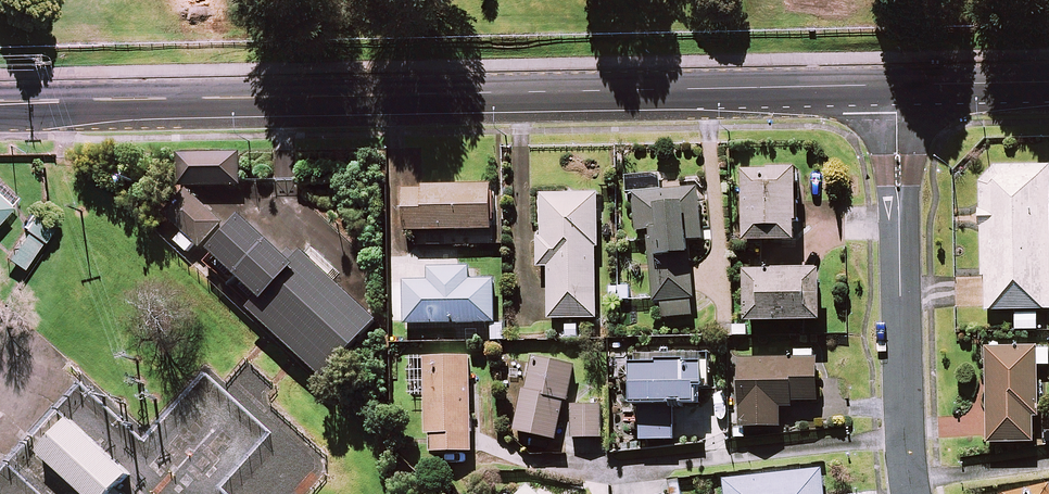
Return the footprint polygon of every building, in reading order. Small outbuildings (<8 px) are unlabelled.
[(249,155),(186,155),(186,189),(249,189),(249,155)] [(1048,165),(987,166),(987,179),(980,179),(982,309),(1048,308),(1048,166),(1048,165)] [(796,238),(795,167),(742,168),(743,239),(796,238)] [(660,190),(659,175),(632,177),(636,229),(650,228),(652,253),(687,250),(686,239),(702,237),(698,187),(660,190)] [(490,228),(490,184),(405,185),(406,229),(490,228)] [(197,191),(172,217),(209,252),(233,226),(197,191)] [(595,317),(597,193),(538,192),(537,266),(549,266),(548,316),(595,317)] [(0,196),(0,214),(9,204),(0,196)] [(26,229),(40,240),(51,224),(33,211),(22,226),(26,229)] [(260,313),(332,382),(388,324),(362,300),(358,295),(313,253),(301,265),(256,222),(225,254),(272,300),(260,313)] [(40,240),(26,229),(7,256),(21,266),(40,240)] [(692,315),(691,264),(651,264),(651,299),(661,298),(661,315),(692,315)] [(468,279),(467,266),(430,267),(430,280),(405,280),(406,322),(494,321),(493,279),(468,279)] [(819,317),(818,266),(744,267),(745,319),(819,317)] [(1036,328),(1036,313),(1015,313),(1015,328),(1036,328)] [(1048,364),(1048,346),(986,346),(987,441),(1032,440),(1032,415),(1036,415),(1036,364),(1048,364)] [(471,449),(470,354),(424,354),(425,450),(471,449)] [(574,364),(532,356),(528,380),(524,380),(515,430),(556,437),(563,397),(567,398),(574,364)] [(630,356),(630,402),(699,402),(698,386),(709,386),(709,356),(630,356)] [(816,399),(816,357),(739,357),(739,424),(779,424),(779,399),(816,399)] [(600,402),(572,402),(573,436),(601,436),(600,402)] [(673,438),(673,415),(640,415),(639,438),(673,438)] [(50,456),(91,493),(127,493),(128,493),(141,479),(80,423),(50,456)] [(821,468),(723,479),(725,493),(824,493),(821,468)] [(529,481),(517,493),(543,493),(529,481)] [(1000,493),(1048,493),(1048,482),(1000,493)]
